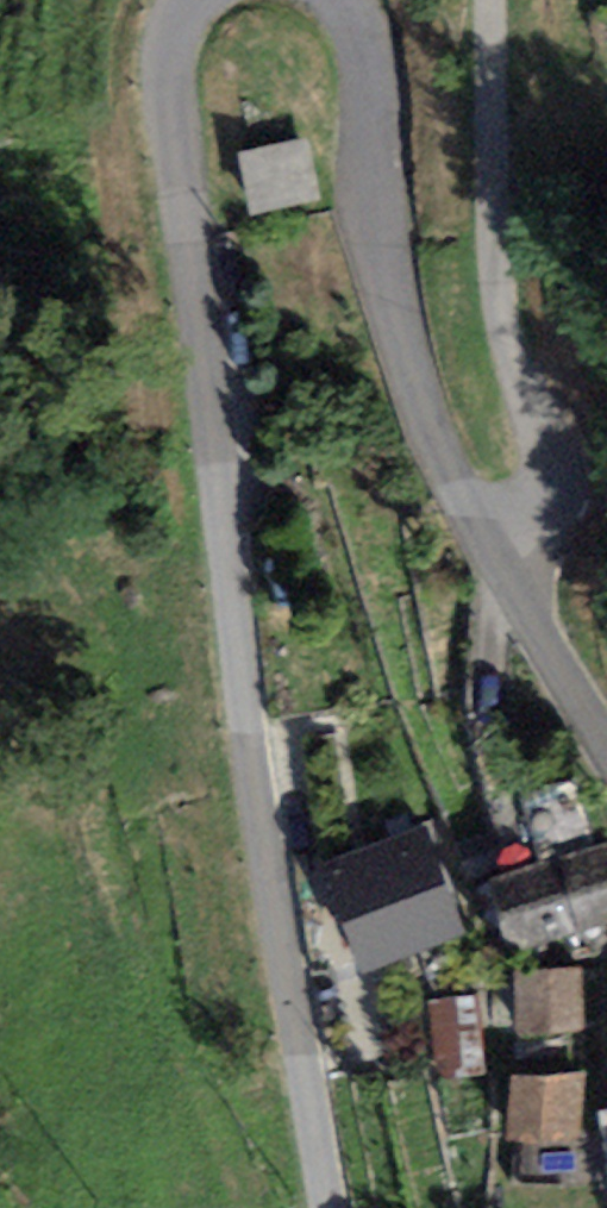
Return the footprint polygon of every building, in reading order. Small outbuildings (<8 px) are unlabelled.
[(308,135),(236,150),(249,215),(321,200),(308,135)] [(427,830),(326,867),(362,965),(463,928),(427,830)] [(489,873),(506,940),(606,915),(606,844),(489,873)] [(585,964),(514,968),(518,1030),(588,1026),(585,964)] [(581,1073),(513,1066),(506,1128),(574,1135),(581,1073)]
